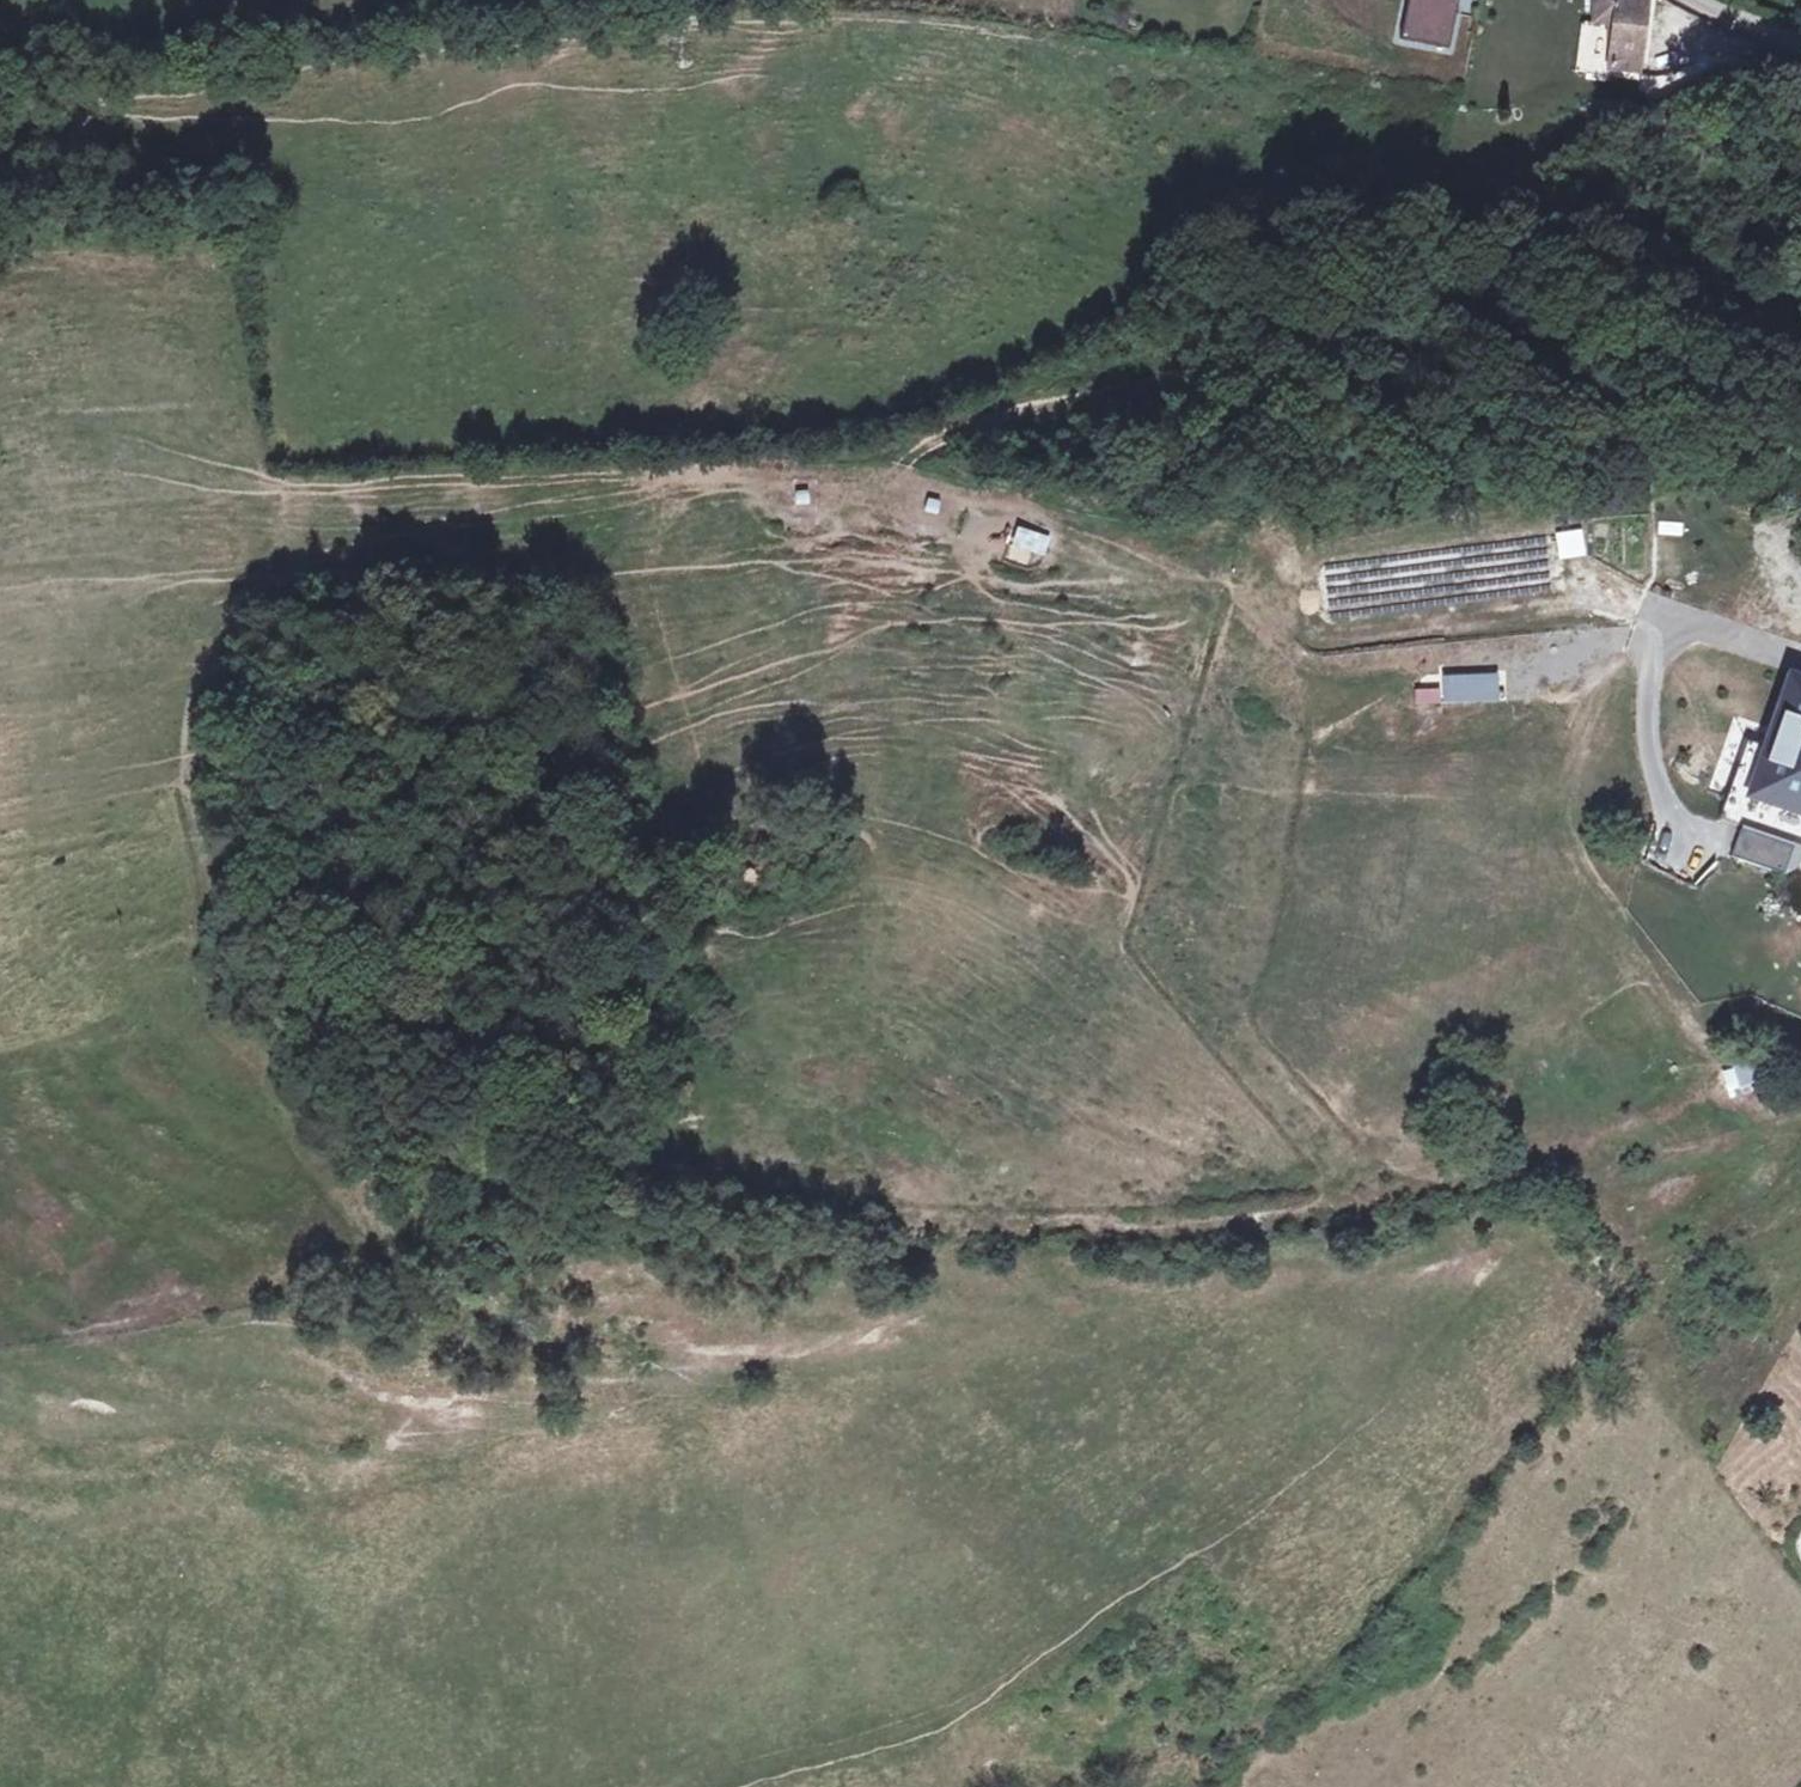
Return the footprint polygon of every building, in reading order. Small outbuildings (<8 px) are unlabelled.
[(1400,38),(1449,47),(1458,0),(1407,0),(1400,38)] [(1592,23),(1611,24),(1607,69),(1639,72),(1647,0),(1593,0),(1592,23)] [(1030,566),(1038,532),(1015,527),(1006,560),(1030,566)] [(1302,532),(1291,611),(1406,627),(1415,549),(1302,532)] [(1755,790),(1800,806),(1800,684),(1793,681),(1755,790)] [(1733,854),(1794,877),(1800,858),(1800,848),(1743,826),(1733,854)]
